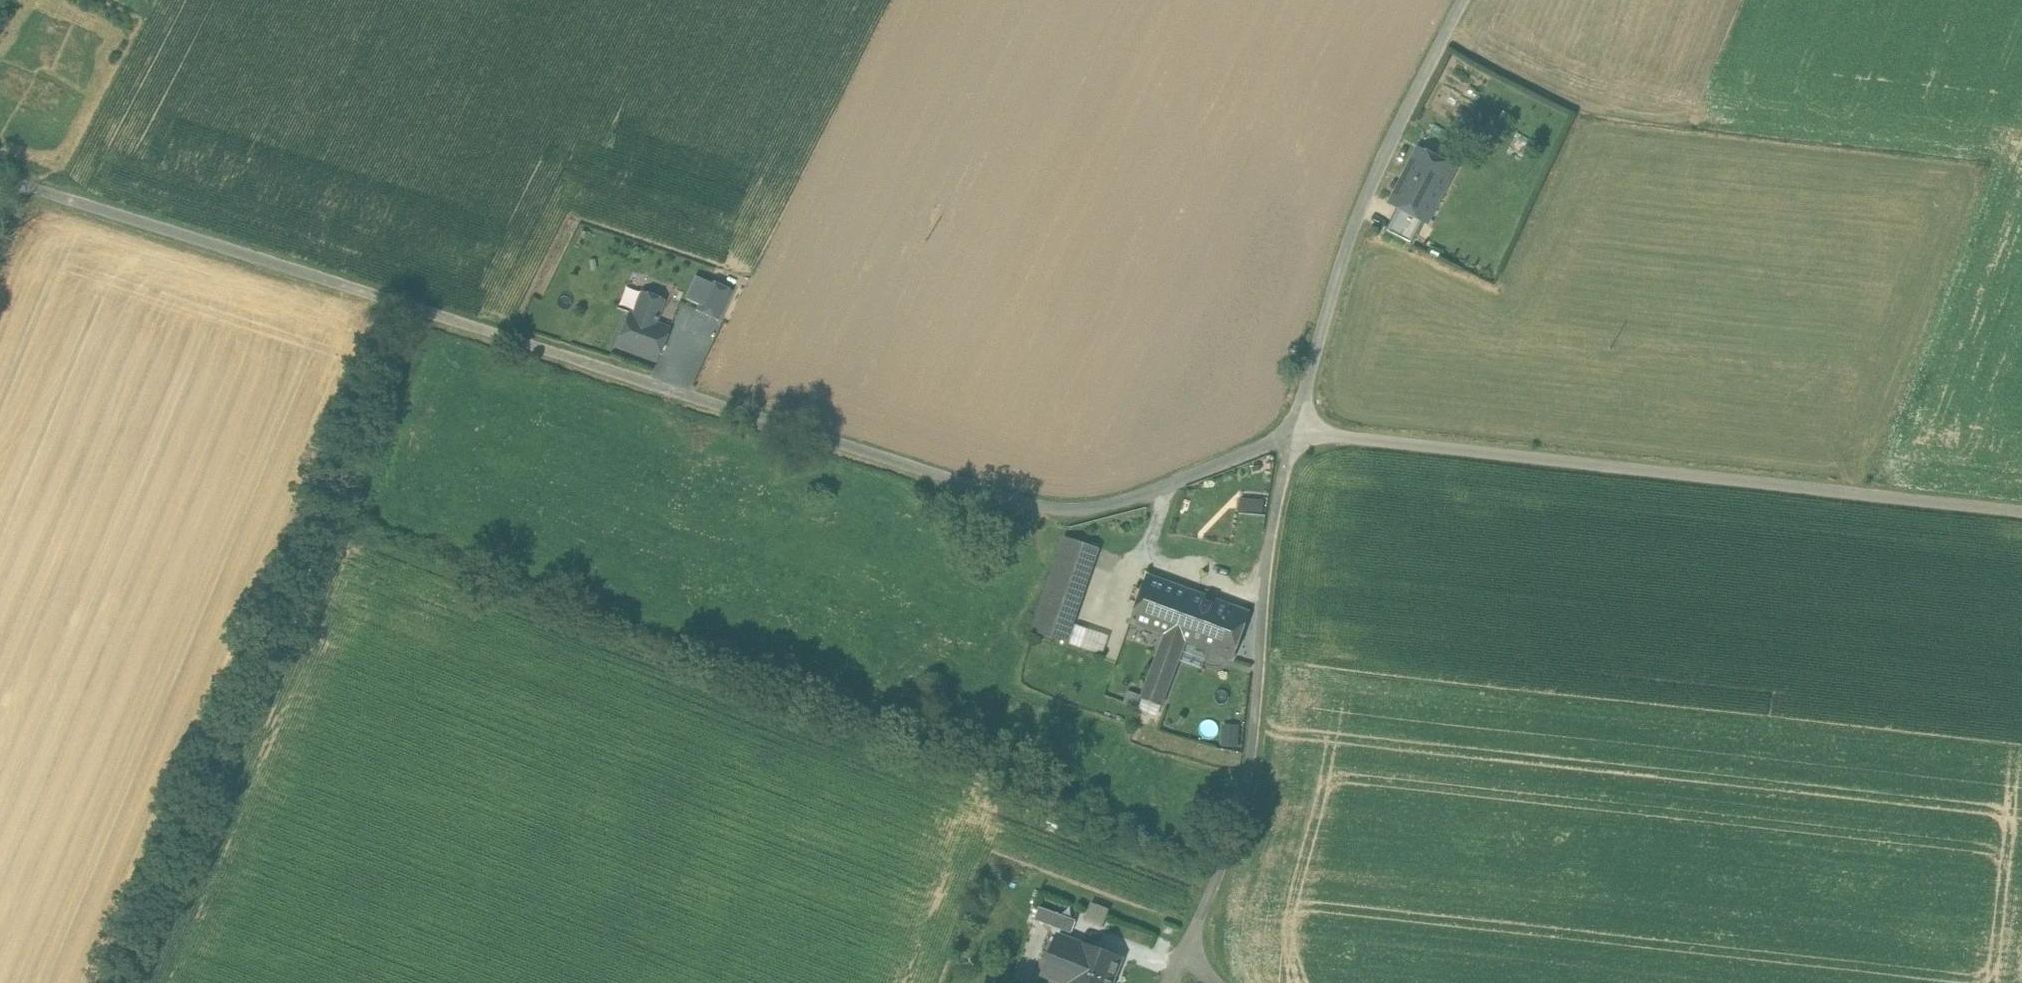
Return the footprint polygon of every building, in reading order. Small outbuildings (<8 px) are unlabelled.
[(1458,167),(1419,146),(1390,203),(1391,203),(1399,207),(1424,221),(1428,222),(1428,223),(1458,167)] [(1424,221),(1399,207),(1386,231),(1412,244),(1424,221)] [(697,271),(683,298),(719,317),(733,290),(697,271)] [(629,314),(619,310),(606,341),(616,345),(629,314)] [(669,327),(630,312),(629,314),(616,345),(616,346),(656,361),(669,327)] [(1098,548),(1066,536),(1060,555),(1092,566),(1098,548)] [(1060,555),(1041,610),(1073,621),(1092,566),(1060,555)] [(1206,597),(1149,576),(1132,621),(1166,633),(1142,698),(1162,705),(1186,641),(1190,642),(1206,597)] [(1249,612),(1206,597),(1190,642),(1233,658),(1249,612)] [(1073,621),(1041,610),(1033,631),(1066,642),(1073,621)] [(1239,743),(1238,723),(1223,723),(1223,744),(1239,743)] [(1069,914),(1073,903),(1042,892),(1038,903),(1069,914)] [(1077,920),(1040,906),(1035,919),(1072,933),(1077,920)] [(1035,930),(1024,926),(1018,941),(1030,945),(1035,930)] [(1058,935),(1044,974),(1067,982),(1113,982),(1122,958),(1085,945),(1084,945),(1058,935)] [(981,951),(966,944),(961,956),(976,962),(981,951)]
